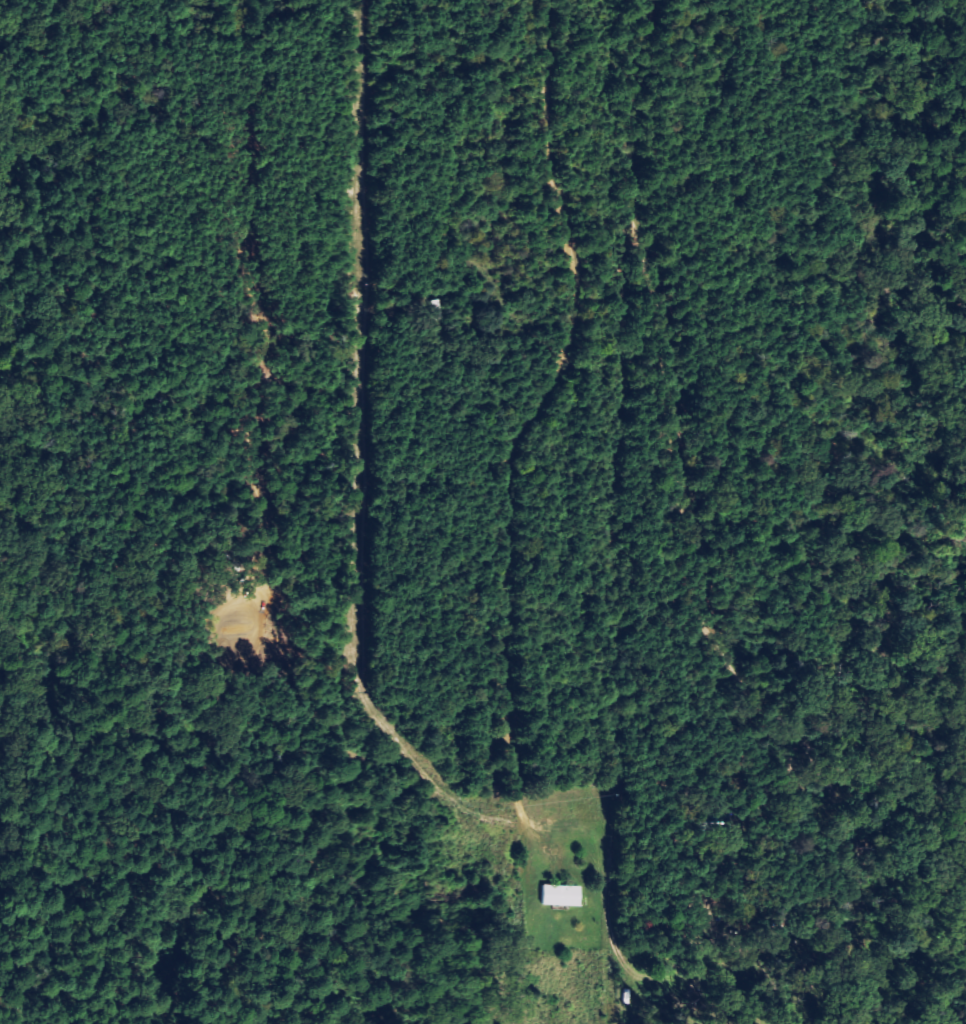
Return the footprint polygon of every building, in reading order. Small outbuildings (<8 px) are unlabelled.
[(542,885),(542,905),(582,906),(583,886),(542,885)]
